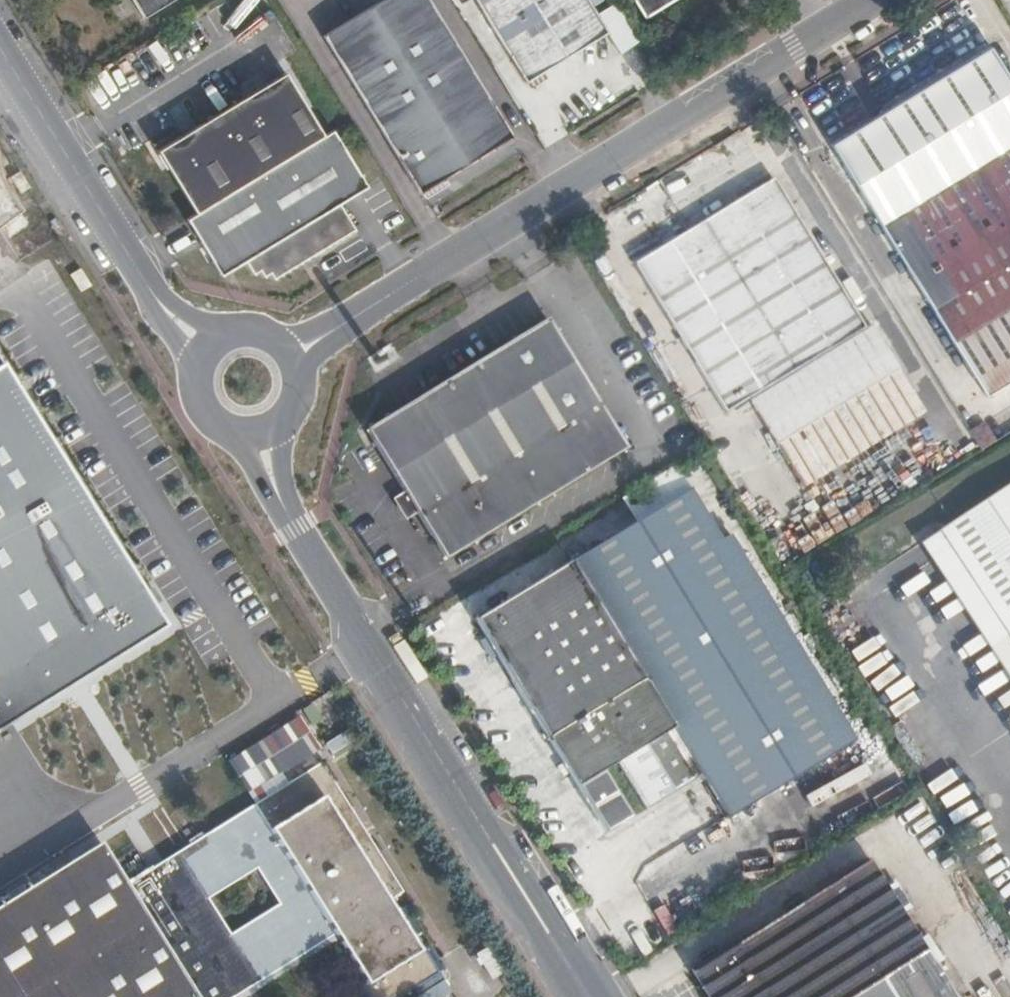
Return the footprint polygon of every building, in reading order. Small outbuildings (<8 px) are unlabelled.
[(144,13),(166,0),(136,0),(144,13)] [(420,193),(423,192),(445,177),(512,135),(429,0),(381,0),(324,36),(420,193)] [(476,0),(467,0),(465,1),(501,61),(510,55),(476,0)] [(543,72),(607,32),(588,0),(476,0),(510,55),(526,81),(543,72)] [(645,17),(674,0),(634,0),(645,17)] [(884,111),(873,118),(830,143),(942,325),(985,395),(1009,380),(1009,82),(988,47),(884,111)] [(548,78),(543,72),(526,81),(530,88),(548,78)] [(260,88),(226,109),(174,140),(157,150),(168,168),(196,213),(187,219),(221,274),(246,260),(254,273),(259,270),(264,277),(270,273),(273,279),(354,230),(339,203),(367,186),(333,130),(323,135),(285,73),(260,88)] [(257,83),(224,104),(226,109),(260,88),(257,83)] [(873,118),(884,111),(880,104),(869,111),(873,118)] [(157,150),(174,140),(172,135),(150,148),(164,171),(168,168),(157,150)] [(445,177),(423,192),(426,198),(449,183),(445,177)] [(864,328),(773,179),(634,265),(726,412),(864,328)] [(368,429),(406,491),(418,512),(446,557),(624,448),(548,321),(368,429)] [(925,413),(873,327),(751,402),(803,488),(925,413)] [(0,359),(0,729),(165,626),(0,359)] [(672,409),(669,411),(675,416),(680,421),(672,409)] [(969,429),(981,450),(995,440),(984,421),(969,429)] [(690,440),(685,432),(672,440),(677,447),(690,440)] [(654,483),(614,506),(625,525),(665,501),(654,483)] [(939,529),(1009,639),(1009,484),(939,529)] [(418,512),(406,491),(393,498),(406,520),(418,512)] [(527,705),(563,765),(660,706),(644,680),(628,654),(650,641),(623,594),(600,608),(592,594),(615,580),(594,546),(584,553),(577,541),(564,550),(571,561),(475,620),(527,705)] [(621,591),(615,580),(592,594),(600,608),(623,594),(621,591)] [(654,649),(650,641),(628,654),(644,680),(665,667),(654,649)] [(644,680),(660,706),(681,693),(665,667),(644,680)] [(681,693),(660,706),(678,735),(700,723),(687,702),(681,693)] [(660,706),(563,765),(574,783),(599,767),(615,757),(644,805),(661,833),(717,798),(695,763),(715,749),(700,723),(678,735),(660,706)] [(695,763),(717,798),(738,784),(715,749),(695,763)] [(323,763),(272,794),(152,869),(151,868),(126,883),(196,996),(235,996),(335,935),(366,985),(354,993),(356,996),(408,996),(415,993),(418,996),(422,996),(444,983),(441,976),(445,973),(429,946),(424,950),(417,938),(421,934),(406,909),(401,912),(393,900),(399,895),(331,785),(334,783),(323,763)] [(599,767),(574,783),(624,865),(665,840),(661,833),(644,805),(628,814),(599,767)] [(126,883),(101,844),(0,907),(0,996),(196,996),(126,883)] [(868,857),(837,877),(839,880),(693,972),(709,996),(956,996),(868,857)] [(569,869),(561,874),(572,892),(579,887),(569,869)]
